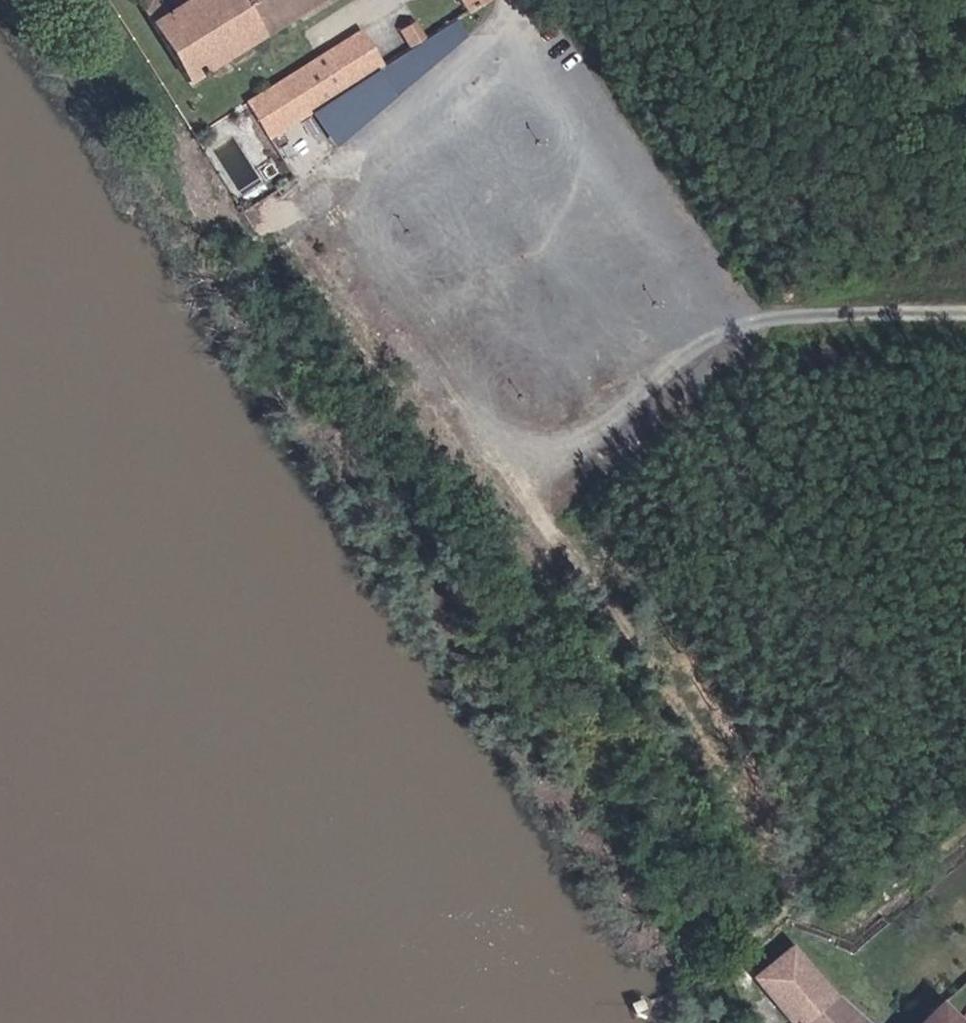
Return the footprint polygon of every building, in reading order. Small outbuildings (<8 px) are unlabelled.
[(165,34),(226,0),(145,0),(165,34)] [(341,0),(330,0),(191,77),(236,151),(270,130),(251,91),(357,31),(341,0)] [(417,19),(401,29),(411,44),(427,34),(417,19)] [(826,991),(787,944),(750,978),(789,1022),(863,1022),(826,991)] [(917,1022),(958,1022),(936,1001),(917,1022)]
